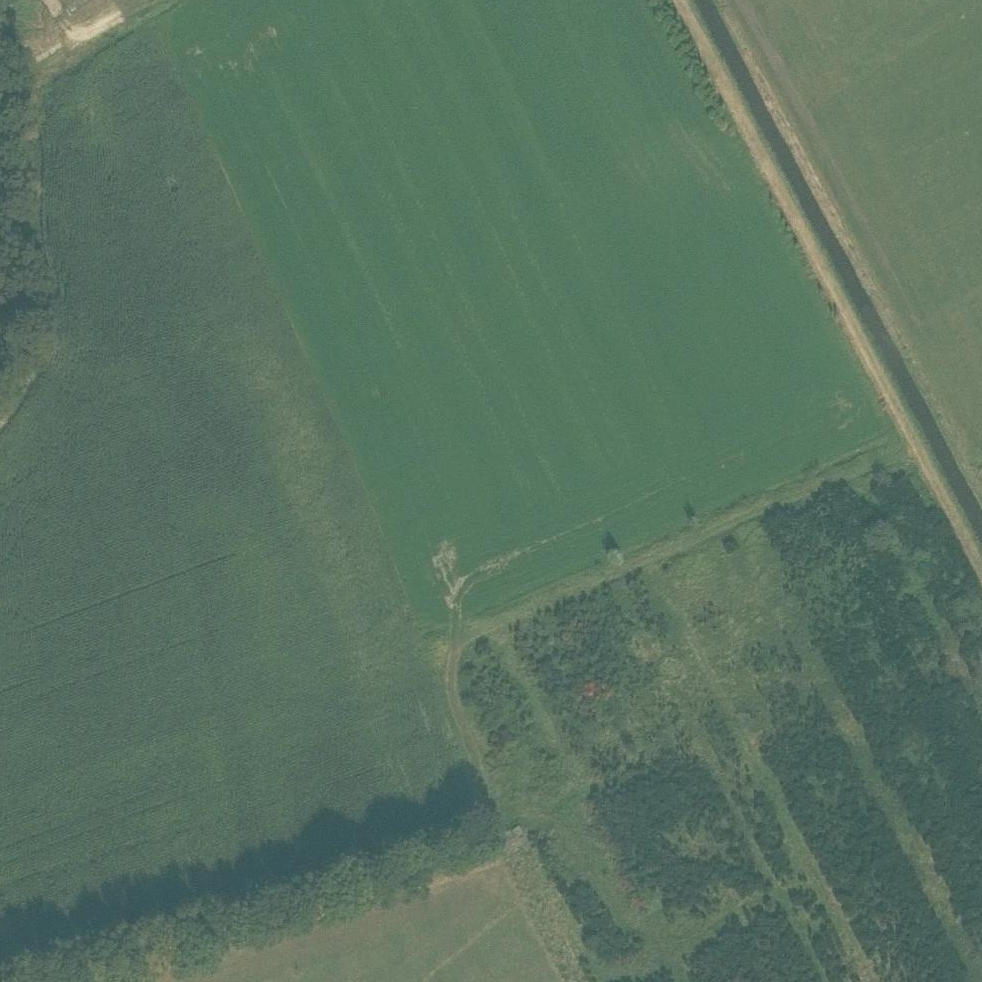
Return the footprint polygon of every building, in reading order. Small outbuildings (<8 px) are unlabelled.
[(0,170),(0,182),(18,179),(15,167),(0,170)]
